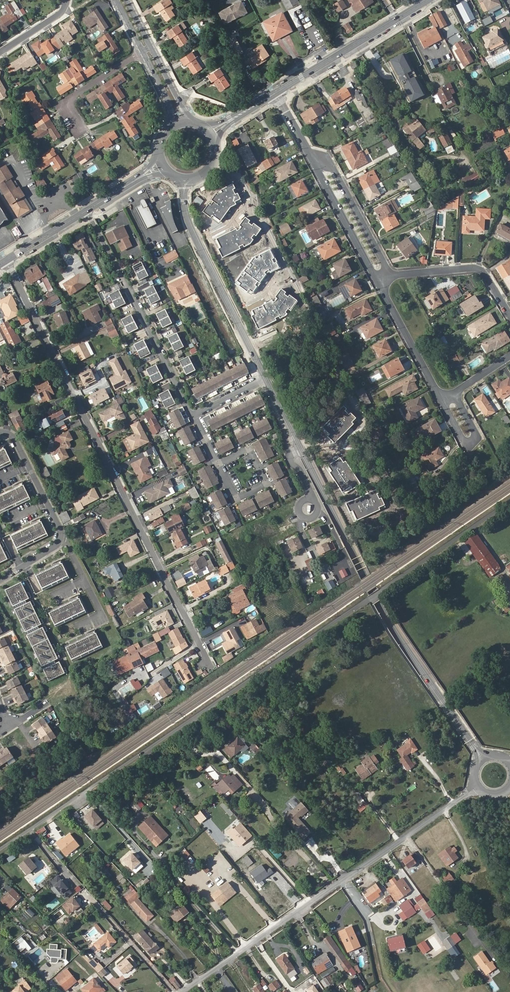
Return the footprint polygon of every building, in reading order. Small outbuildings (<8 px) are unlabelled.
[(158,11),(160,10),(162,9),(164,12),(162,13),(167,20),(174,15),(167,5),(168,4),(165,0),(163,0),(154,6),(158,11)] [(226,8),(219,11),(225,22),(227,21),(230,19),(241,14),(244,12),(246,11),(241,0),(234,4),(236,7),(233,8),(233,7),(230,9),(228,11),(226,8)] [(287,11),(300,5),(297,0),(282,0),(287,11)] [(342,0),(334,5),(338,12),(346,7),(342,0)] [(357,3),(353,6),(356,12),(361,9),(360,7),(362,6),(363,8),(373,2),(371,0),(355,0),(357,3)] [(480,6),(484,4),(487,12),(501,5),(499,0),(478,0),(480,6)] [(466,1),(456,6),(465,24),(475,20),(466,1)] [(3,33),(8,30),(6,26),(23,15),(20,10),(16,12),(11,4),(6,7),(11,15),(9,17),(7,14),(0,19),(2,21),(0,22),(0,29),(3,33)] [(97,10),(83,19),(85,23),(88,28),(97,22),(102,31),(108,27),(100,16),(97,18),(96,16),(99,14),(97,10)] [(441,16),(435,20),(440,29),(446,25),(441,16)] [(22,17),(19,19),(25,27),(28,25),(22,17)] [(279,19),(277,17),(266,22),(275,40),(291,31),(284,17),(279,19)] [(429,17),(428,18),(434,29),(438,27),(434,20),(431,21),(429,17)] [(66,29),(54,37),(59,45),(62,43),(61,42),(64,40),(66,42),(72,39),(71,36),(77,31),(71,21),(64,25),(66,29)] [(348,23),(343,26),(348,34),(353,30),(348,23)] [(167,31),(171,37),(173,36),(175,35),(177,38),(175,39),(180,46),(188,41),(181,31),(182,30),(178,25),(167,31)] [(424,48),(440,39),(434,29),(428,32),(419,37),(418,37),(424,48)] [(483,38),(488,47),(502,40),(497,29),(492,32),(493,33),(483,38)] [(110,36),(108,33),(99,39),(102,42),(96,46),(99,51),(108,46),(114,54),(119,51),(112,39),(108,41),(106,38),(110,36)] [(59,45),(54,37),(38,48),(35,50),(39,56),(46,51),(48,54),(54,50),(52,48),(55,46),(56,47),(59,45)] [(228,40),(235,56),(243,52),(235,37),(228,40)] [(502,40),(488,47),(490,52),(505,45),(502,40)] [(260,42),(253,46),(258,54),(248,60),(253,68),(265,61),(263,57),(267,54),(260,42)] [(458,49),(455,51),(464,66),(473,61),(467,51),(469,49),(466,44),(458,49)] [(35,60),(30,52),(14,63),(15,63),(11,65),(15,71),(22,66),(24,69),(30,65),(29,62),(31,60),(32,62),(35,60)] [(181,59),(185,64),(187,63),(189,62),(191,65),(189,66),(194,73),(201,68),(195,58),(191,52),(181,59)] [(403,55),(390,61),(411,103),(425,96),(415,77),(410,79),(407,74),(411,72),(403,55)] [(39,65),(42,72),(47,69),(44,63),(39,65)] [(74,76),(78,83),(81,81),(79,78),(82,76),(84,79),(96,72),(93,66),(84,71),(78,63),(69,69),(74,76)] [(454,63),(446,66),(449,72),(456,68),(454,63)] [(209,75),(212,81),(216,78),(218,81),(217,82),(221,89),(229,84),(222,74),(223,74),(219,68),(209,75)] [(75,85),(78,83),(74,76),(70,78),(66,71),(60,75),(66,83),(57,88),(61,94),(73,87),(71,83),(73,82),(75,85)] [(107,83),(104,85),(109,93),(113,91),(119,101),(124,97),(117,85),(125,80),(122,74),(110,81),(112,85),(109,86),(107,83)] [(109,93),(104,85),(101,87),(103,90),(100,92),(98,89),(87,97),(90,102),(99,97),(106,109),(112,105),(106,96),(109,93)] [(341,90),(338,92),(343,100),(344,103),(349,100),(347,97),(350,96),(346,89),(341,91),(341,90)] [(445,91),(441,93),(437,94),(443,106),(446,105),(447,108),(453,105),(452,102),(454,101),(448,89),(445,91)] [(44,123),(49,119),(39,103),(38,104),(34,98),(36,97),(32,91),(22,98),(26,103),(30,101),(36,110),(32,113),(36,119),(40,117),(44,123)] [(353,93),(358,101),(362,99),(357,91),(353,93)] [(343,100),(338,92),(334,94),(335,95),(331,98),(332,99),(335,105),(343,100)] [(436,95),(432,97),(437,105),(441,102),(436,95)] [(335,105),(332,99),(328,101),(334,110),(345,104),(344,103),(343,100),(335,105)] [(126,109),(123,105),(119,108),(115,110),(117,113),(120,111),(122,114),(119,116),(126,128),(132,124),(126,116),(142,106),(138,100),(126,109)] [(318,104),(302,114),(306,120),(309,118),(310,121),(317,117),(323,113),(318,104)] [(362,113),(366,121),(374,118),(370,109),(362,113)] [(309,118),(306,120),(309,126),(319,120),(317,117),(310,121),(309,118)] [(52,123),(49,119),(44,123),(41,124),(43,128),(31,136),(34,141),(50,132),(55,141),(61,137),(53,125),(51,127),(49,125),(52,123)] [(417,120),(413,123),(421,133),(425,130),(417,120)] [(404,130),(412,140),(417,137),(421,133),(413,123),(409,127),(407,129),(404,130)] [(110,132),(94,143),(98,149),(104,145),(106,147),(112,144),(110,141),(117,136),(114,131),(111,133),(110,132)] [(438,136),(443,147),(451,144),(446,132),(438,136)] [(265,142),(269,149),(270,151),(274,149),(273,147),(278,145),(274,137),(265,142)] [(237,139),(230,142),(233,147),(239,144),(237,139)] [(98,149),(94,143),(78,153),(79,154),(75,156),(79,161),(85,157),(87,160),(93,156),(92,153),(98,149)] [(341,148),(347,159),(361,152),(360,151),(357,153),(352,143),(341,148)] [(239,149),(246,163),(250,161),(249,159),(253,156),(248,145),(239,149)] [(390,155),(398,151),(394,146),(387,150),(390,155)] [(55,150),(53,148),(43,154),(46,158),(38,162),(41,168),(53,161),(59,169),(64,166),(57,154),(54,156),(52,152),(55,150)] [(361,152),(347,159),(352,169),(366,162),(361,152)] [(256,162),(253,156),(249,159),(250,161),(246,163),(248,166),(256,162)] [(267,170),(273,166),(269,159),(263,162),(267,170)] [(292,168),(294,167),(291,162),(273,172),(279,182),(295,173),(292,168)] [(249,177),(250,180),(257,176),(263,172),(266,170),(262,163),(259,165),(262,170),(249,177)] [(11,179),(13,177),(7,166),(0,170),(0,181),(2,184),(0,185),(0,187),(19,217),(30,211),(22,198),(17,190),(11,179)] [(476,171),(460,180),(465,189),(482,180),(476,171)] [(358,178),(364,190),(374,184),(368,173),(358,178)] [(250,180),(252,184),(259,181),(257,176),(250,180)] [(405,181),(408,186),(416,182),(414,177),(405,181)] [(35,183),(40,190),(47,185),(42,178),(35,183)] [(288,188),(294,199),(308,191),(301,181),(288,188)] [(416,182),(408,186),(411,191),(419,187),(417,181),(416,182)] [(218,191),(202,212),(210,218),(212,215),(220,221),(230,208),(236,205),(235,202),(241,199),(238,193),(235,194),(233,190),(236,189),(233,183),(218,191)] [(374,184),(364,190),(370,200),(384,193),(381,188),(380,189),(377,190),(374,184)] [(136,208),(146,229),(157,224),(145,201),(144,200),(143,200),(142,200),(140,201),(140,202),(140,203),(140,204),(141,205),(136,208)] [(302,208),(307,216),(320,209),(315,200),(302,208)] [(166,206),(161,209),(173,234),(178,231),(176,226),(172,216),(170,201),(165,203),(166,206)] [(374,210),(380,221),(381,220),(393,214),(395,213),(389,202),(374,210)] [(3,219),(8,220),(0,206),(0,223),(1,223),(1,222),(2,222),(3,220),(3,219)] [(423,212),(425,216),(434,212),(431,207),(423,212)] [(477,210),(476,219),(485,220),(483,231),(487,232),(490,212),(477,210)] [(393,214),(381,220),(385,227),(384,228),(386,232),(399,225),(393,214)] [(483,231),(485,220),(476,219),(465,217),(462,233),(468,233),(469,230),(483,231)] [(250,221),(245,218),(239,226),(242,228),(240,230),(237,231),(236,230),(217,239),(221,248),(219,249),(223,257),(239,249),(238,247),(243,244),(244,247),(250,244),(253,240),(252,239),(254,235),(256,237),(261,229),(254,224),(252,226),(248,223),(250,221)] [(323,220),(306,229),(310,236),(318,232),(321,236),(329,231),(323,220)] [(503,223),(497,232),(509,241),(509,228),(503,223)] [(119,244),(122,251),(131,246),(127,238),(124,239),(123,238),(127,236),(123,226),(106,235),(111,244),(120,239),(122,243),(119,244)] [(205,238),(211,236),(208,228),(202,231),(205,238)] [(82,232),(73,235),(75,241),(72,242),(75,251),(81,249),(86,263),(96,259),(91,247),(87,248),(84,239),(85,238),(82,232)] [(321,236),(318,232),(310,236),(312,240),(321,236)] [(406,258),(416,250),(407,239),(401,243),(404,247),(400,250),(406,258)] [(318,249),(313,251),(317,259),(322,257),(324,259),(337,252),(334,245),(336,244),(334,240),(318,249)] [(451,243),(450,243),(434,242),(433,254),(450,255),(451,243)] [(175,249),(162,255),(166,263),(179,257),(175,249)] [(270,273),(279,268),(276,263),(274,264),(272,260),(275,259),(270,250),(259,255),(261,258),(257,260),(256,257),(253,259),(250,264),(252,266),(249,270),(247,268),(238,281),(241,283),(240,286),(248,292),(250,290),(253,292),(265,275),(264,274),(266,271),(269,270),(270,273)] [(333,265),(339,276),(350,270),(344,259),(333,265)] [(504,279),(509,276),(509,267),(509,266),(509,260),(498,267),(504,279)] [(132,267),(136,274),(145,269),(142,262),(132,267)] [(37,266),(24,274),(30,284),(45,274),(40,265),(37,267),(37,266)] [(145,269),(136,274),(139,281),(149,276),(145,269)] [(79,274),(64,284),(70,295),(86,285),(79,274)] [(42,280),(49,294),(52,292),(51,290),(52,289),(46,278),(42,280)] [(348,290),(351,296),(361,291),(355,279),(339,288),(342,293),(348,290)] [(153,286),(144,291),(148,298),(157,293),(153,286)] [(447,299),(441,288),(425,297),(426,298),(431,307),(431,308),(447,299)] [(113,302),(122,297),(118,290),(109,295),(113,302)] [(285,293),(280,290),(275,298),(277,300),(275,302),(273,304),(272,302),(253,311),(254,315),(252,316),(258,329),(275,321),(274,319),(279,317),(280,319),(286,316),(287,314),(285,313),(288,310),(290,311),(297,301),(289,295),(287,298),(284,296),(285,293)] [(342,293),(345,299),(351,296),(348,290),(342,293)] [(459,290),(450,296),(453,301),(462,295),(459,290)] [(46,300),(56,294),(55,291),(47,295),(44,297),(46,300)] [(148,298),(151,304),(160,300),(157,293),(148,298)] [(342,293),(328,301),(333,309),(346,301),(345,299),(342,293)] [(0,300),(0,309),(2,308),(5,316),(4,317),(6,322),(21,315),(11,295),(0,300)] [(56,296),(43,302),(42,303),(46,309),(60,302),(56,296)] [(315,296),(309,299),(313,306),(318,304),(315,296)] [(474,296),(460,304),(464,311),(465,310),(468,314),(482,306),(480,302),(478,303),(476,299),(474,296)] [(125,304),(122,297),(113,302),(116,309),(125,304)] [(365,299),(345,310),(350,318),(360,313),(361,315),(371,310),(365,299)] [(89,319),(91,323),(100,318),(97,312),(95,307),(85,311),(89,319)] [(169,316),(165,310),(156,314),(159,321),(169,316)] [(58,320),(61,330),(70,326),(65,312),(54,316),(56,321),(58,320)] [(472,323),(474,326),(477,331),(485,326),(486,328),(495,322),(489,313),(472,323)] [(21,325),(29,321),(26,314),(18,318),(21,325)] [(134,322),(131,315),(122,320),(125,327),(134,322)] [(319,319),(322,324),(329,320),(326,315),(319,319)] [(159,321),(163,328),(172,323),(169,316),(159,321)] [(360,327),(366,338),(382,330),(376,318),(360,327)] [(11,330),(7,322),(1,326),(12,348),(19,344),(12,330),(11,330)] [(129,334),(138,329),(134,322),(125,327),(129,334)] [(109,334),(116,330),(113,324),(107,327),(105,327),(109,334)] [(111,339),(118,335),(116,330),(109,334),(107,338),(111,339)] [(482,344),(484,348),(486,351),(492,348),(494,347),(495,348),(508,340),(503,331),(482,344)] [(177,333),(168,338),(171,345),(180,340),(177,333)] [(445,340),(443,335),(437,338),(440,343),(445,340)] [(147,347),(143,340),(134,345),(138,352),(147,347)] [(171,345),(175,352),(184,347),(180,340),(171,345)] [(370,348),(376,359),(390,351),(385,340),(370,348)] [(83,344),(89,356),(93,355),(87,343),(83,344)] [(81,360),(89,356),(83,344),(75,348),(81,360)] [(147,347),(138,352),(141,358),(150,354),(147,347)] [(463,360),(458,352),(455,354),(459,361),(451,365),(452,367),(463,360)] [(459,361),(455,354),(447,359),(451,365),(459,361)] [(189,356),(179,361),(183,368),(192,363),(189,356)] [(345,356),(340,359),(343,365),(348,362),(345,356)] [(123,372),(116,357),(108,361),(115,375),(109,378),(115,390),(131,382),(125,370),(123,372)] [(399,364),(400,363),(397,359),(384,366),(390,377),(402,370),(399,364)] [(1,386),(3,390),(5,391),(9,389),(9,387),(8,385),(18,380),(14,372),(9,375),(8,374),(7,373),(5,373),(0,363),(0,386),(1,386)] [(183,368),(186,375),(195,370),(192,363),(183,368)] [(244,364),(237,367),(243,381),(247,379),(246,375),(249,373),(244,364)] [(156,365),(147,370),(150,377),(159,372),(156,365)] [(234,381),(238,379),(240,383),(243,381),(237,367),(230,371),(229,371),(234,381)] [(91,369),(79,375),(85,387),(97,381),(91,369)] [(229,371),(222,375),(229,388),(232,386),(231,383),(234,381),(229,371)] [(163,379),(159,372),(150,377),(154,383),(163,379)] [(215,378),(220,388),(223,386),(225,390),(229,388),(222,375),(215,378)] [(412,376),(386,390),(389,396),(402,389),(405,394),(416,388),(412,381),(414,380),(412,376)] [(214,379),(207,382),(214,396),(218,394),(216,390),(220,388),(215,378),(214,379)] [(495,388),(494,389),(495,390),(496,390),(500,397),(509,390),(509,382),(508,379),(499,385),(497,382),(493,385),(495,388)] [(47,392),(51,390),(47,381),(36,387),(40,395),(37,397),(41,404),(48,400),(48,401),(51,399),(49,396),(47,392)] [(200,386),(205,396),(208,394),(210,397),(214,396),(207,382),(201,385),(200,386)] [(199,386),(192,390),(195,394),(191,396),(196,405),(203,401),(201,397),(205,396),(200,386),(199,386)] [(105,388),(90,395),(94,405),(110,398),(105,388)] [(172,397),(169,390),(159,395),(163,401),(172,397)] [(357,394),(359,399),(366,396),(366,395),(363,390),(357,394)] [(256,396),(254,393),(250,395),(252,398),(257,408),(263,405),(265,404),(260,394),(256,396)] [(474,400),(485,417),(494,412),(483,394),(474,400)] [(252,398),(250,395),(246,396),(248,400),(245,402),(250,412),(250,411),(257,408),(252,398)] [(114,407),(99,414),(103,422),(106,420),(111,417),(110,416),(113,414),(114,416),(116,419),(118,422),(125,419),(118,405),(123,403),(120,397),(112,402),(114,407)] [(166,408),(175,404),(172,397),(163,401),(166,408)] [(419,399),(401,408),(408,422),(417,418),(414,412),(414,411),(416,410),(416,411),(423,407),(419,399)] [(250,412),(245,402),(241,404),(239,400),(235,402),(237,406),(242,416),(249,412),(250,412)] [(232,404),(234,407),(230,409),(235,419),(236,419),(242,416),(237,406),(235,402),(232,404)] [(173,421),(183,416),(181,413),(185,411),(183,407),(169,413),(173,420),(173,421)] [(230,409),(226,411),(225,407),(221,409),(223,413),(228,423),(234,420),(235,419),(230,409)] [(217,411),(219,415),(215,417),(220,426),(221,426),(228,423),(223,413),(221,409),(217,411)] [(53,423),(65,417),(62,410),(50,417),(50,416),(41,421),(45,429),(54,424),(53,423)] [(14,424),(21,421),(18,415),(15,417),(13,414),(10,415),(14,424)] [(150,427),(148,428),(152,435),(157,433),(156,431),(159,429),(152,415),(146,418),(150,427)] [(220,426),(215,417),(212,418),(210,415),(203,418),(207,428),(211,426),(213,430),(219,427),(220,426)] [(184,420),(183,416),(173,421),(173,422),(177,428),(190,422),(188,418),(184,420)] [(501,418),(506,425),(509,422),(506,416),(501,418)] [(60,426),(63,431),(67,428),(62,419),(54,424),(56,428),(60,426)] [(260,422),(265,432),(268,430),(271,429),(266,419),(261,422),(260,422)] [(419,434),(418,434),(419,435),(420,435),(422,438),(430,434),(431,436),(439,431),(433,420),(417,429),(419,434)] [(253,426),(258,435),(261,434),(265,432),(260,422),(259,423),(253,426)] [(127,439),(132,450),(147,442),(138,423),(131,426),(135,435),(127,439)] [(189,427),(179,432),(182,437),(182,438),(192,433),(189,427)] [(254,438),(249,428),(243,431),(242,431),(247,441),(251,439),(254,438)] [(236,434),(241,444),(244,443),(247,441),(242,431),(241,432),(236,434)] [(60,437),(53,440),(55,444),(56,444),(57,446),(50,450),(53,456),(56,454),(61,462),(67,458),(63,451),(62,449),(65,447),(66,448),(67,449),(68,449),(69,448),(70,447),(70,445),(69,442),(73,440),(68,432),(60,436),(60,437)] [(195,440),(192,433),(182,438),(182,439),(185,445),(195,440)] [(383,433),(377,436),(381,443),(386,440),(383,433)] [(227,451),(234,448),(229,438),(223,441),(222,441),(227,451)] [(254,444),(258,453),(270,447),(265,438),(254,444)] [(221,442),(216,444),(220,454),(227,451),(222,441),(221,442)] [(198,447),(189,452),(192,458),(202,453),(198,447)] [(258,453),(263,461),(274,456),(270,447),(258,453)] [(438,447),(421,456),(428,470),(437,465),(435,460),(442,456),(438,447)] [(0,451),(0,465),(8,461),(9,461),(10,461),(4,449),(0,451)] [(192,458),(195,465),(205,460),(202,453),(192,458)] [(175,466),(181,464),(177,454),(171,456),(175,466)] [(131,465),(136,474),(138,474),(139,474),(143,481),(151,477),(147,468),(150,466),(146,458),(131,465)] [(277,462),(267,467),(271,474),(281,469),(280,468),(277,462)] [(181,475),(187,472),(184,466),(178,470),(181,475)] [(210,466),(199,471),(203,480),(214,475),(210,466)] [(46,468),(40,471),(43,478),(49,475),(46,468)] [(271,474),(274,481),(284,476),(281,470),(281,469),(271,474)] [(203,480),(207,489),(219,483),(214,475),(203,480)] [(170,479),(144,491),(150,504),(170,494),(167,489),(173,486),(170,479)] [(288,485),(286,479),(276,484),(279,491),(289,486),(288,485)] [(407,485),(409,489),(417,485),(415,481),(407,485)] [(23,485),(21,485),(0,496),(0,510),(27,498),(28,497),(29,497),(23,485)] [(190,488),(194,499),(199,497),(194,486),(190,488)] [(289,486),(279,491),(282,497),(292,492),(289,486)] [(97,498),(92,489),(77,497),(83,506),(97,498)] [(220,491),(211,496),(213,501),(214,502),(224,497),(220,491)] [(268,504),(274,501),(269,491),(262,495),(267,505),(268,504)] [(267,505),(262,495),(256,498),(261,508),(267,505)] [(30,499),(29,497),(28,497),(27,498),(0,510),(0,513),(30,499)] [(214,503),(217,509),(227,504),(224,497),(214,502),(214,503)] [(252,500),(245,503),(250,513),(251,513),(257,510),(252,500)] [(74,508),(70,501),(66,503),(70,510),(74,508)] [(245,503),(239,506),(244,516),(250,513),(245,503)] [(161,507),(163,513),(171,511),(169,504),(161,507)] [(189,504),(181,508),(183,512),(191,508),(189,504)] [(229,507),(219,512),(222,518),(222,519),(232,514),(229,507)] [(154,513),(148,516),(151,522),(162,516),(159,509),(153,512),(154,513)] [(66,511),(59,515),(63,524),(71,519),(66,511)] [(84,514),(73,521),(74,523),(78,521),(79,522),(86,518),(84,514)] [(222,519),(225,525),(235,521),(232,514),(222,519)] [(178,515),(172,518),(174,520),(166,524),(170,532),(178,528),(183,526),(178,515)] [(46,533),(41,521),(39,522),(10,536),(16,548),(45,534),(46,534),(46,533)] [(91,540),(102,534),(95,521),(84,526),(91,540)] [(203,527),(205,534),(212,531),(209,525),(203,527)] [(319,526),(309,531),(312,538),(322,533),(319,526)] [(178,548),(187,543),(180,530),(173,533),(174,535),(174,536),(174,538),(175,539),(177,543),(175,543),(178,548)] [(471,550),(491,575),(502,568),(475,532),(458,543),(466,554),(471,550)] [(16,548),(17,550),(48,535),(46,533),(46,534),(45,534),(16,548)] [(298,537),(288,541),(293,552),(303,547),(298,537)] [(133,539),(116,548),(119,555),(127,551),(130,557),(140,553),(133,539)] [(198,548),(206,543),(204,539),(195,543),(198,548)] [(317,547),(320,554),(330,549),(327,542),(317,547)] [(218,546),(223,557),(226,563),(231,560),(222,543),(218,546)] [(194,566),(196,570),(204,566),(208,564),(203,556),(190,563),(192,567),(194,566)] [(228,569),(234,565),(232,561),(217,569),(221,575),(229,571),(228,569)] [(61,563),(35,575),(41,588),(68,575),(61,563)] [(116,563),(106,568),(110,576),(112,575),(115,582),(119,580),(118,579),(122,576),(116,563)] [(344,569),(339,572),(342,578),(347,576),(344,569)] [(41,588),(42,590),(69,578),(68,575),(41,588)] [(494,579),(500,590),(508,586),(502,575),(494,579)] [(200,595),(207,592),(207,590),(210,588),(206,580),(197,584),(198,586),(190,589),(194,597),(199,594),(200,595)] [(331,580),(326,583),(329,589),(334,586),(331,580)] [(21,582),(4,590),(6,594),(10,601),(12,606),(25,600),(29,598),(28,598),(26,594),(23,586),(21,582)] [(244,593),(248,591),(246,589),(244,584),(236,588),(238,593),(235,594),(231,597),(237,610),(249,604),(244,593)] [(105,591),(109,599),(116,595),(112,587),(105,591)] [(136,600),(124,607),(129,617),(142,609),(142,610),(146,608),(142,599),(144,598),(142,594),(135,598),(136,600)] [(79,598),(48,613),(54,625),(83,611),(84,610),(85,610),(79,598)] [(509,609),(504,599),(501,601),(507,611),(509,609)] [(12,606),(14,609),(26,603),(25,600),(12,606)] [(37,626),(41,624),(39,619),(32,606),(30,601),(26,603),(14,609),(16,613),(22,627),(25,632),(37,626)] [(114,615),(108,603),(105,605),(116,627),(118,626),(113,616),(114,615)] [(54,625),(55,627),(86,612),(85,610),(84,610),(83,611),(54,625)] [(166,611),(153,619),(156,625),(158,625),(163,623),(166,628),(173,624),(170,617),(169,617),(168,615),(168,614),(166,611)] [(259,626),(256,621),(245,626),(250,637),(261,632),(259,626)] [(25,632),(26,635),(39,629),(37,626),(25,632)] [(242,628),(248,639),(250,637),(245,626),(242,628)] [(41,666),(54,660),(58,658),(55,654),(45,631),(42,627),(39,629),(26,635),(28,639),(39,661),(41,666)] [(168,632),(176,647),(185,642),(183,638),(182,639),(177,628),(168,632)] [(232,643),(224,647),(227,653),(240,647),(236,641),(239,639),(233,629),(226,632),(232,643)] [(101,644),(96,632),(94,633),(65,647),(71,659),(100,645),(101,645),(101,644)] [(227,641),(222,644),(224,647),(232,643),(226,632),(223,634),(227,641)] [(130,655),(136,667),(143,664),(141,660),(140,658),(142,657),(143,659),(159,651),(154,643),(130,655)] [(71,659),(72,662),(103,647),(101,644),(101,645),(100,645),(71,659)] [(9,646),(7,646),(0,650),(0,653),(1,654),(0,655),(0,658),(1,659),(12,653),(9,646)] [(12,653),(1,659),(2,662),(4,661),(6,665),(7,664),(14,661),(16,660),(12,653)] [(130,655),(113,663),(116,670),(127,665),(128,667),(131,666),(133,669),(136,667),(130,655)] [(183,659),(174,664),(176,668),(185,663),(183,659)] [(54,660),(41,666),(43,669),(55,663),(54,660)] [(55,663),(43,669),(46,676),(48,681),(64,673),(62,668),(59,661),(55,663)] [(8,666),(5,667),(7,671),(9,670),(10,674),(20,669),(17,662),(15,662),(8,666)] [(144,665),(147,672),(153,669),(150,662),(144,665)] [(176,668),(184,683),(193,678),(187,667),(188,667),(186,663),(185,663),(176,668)] [(160,671),(164,678),(171,674),(166,667),(160,671)] [(17,676),(7,681),(9,685),(7,685),(9,689),(12,688),(20,684),(21,683),(17,676)] [(162,679),(147,689),(151,696),(158,691),(163,699),(172,692),(170,689),(169,690),(162,679)] [(12,694),(14,698),(25,692),(22,685),(20,686),(13,689),(12,690),(14,694),(12,694)] [(25,692),(14,698),(15,702),(17,701),(19,705),(29,700),(25,692)] [(42,717),(32,724),(34,728),(36,726),(38,730),(47,724),(42,717)] [(51,730),(47,724),(38,730),(40,733),(39,734),(41,738),(51,730)] [(47,743),(56,737),(51,730),(41,738),(43,741),(44,740),(47,743)] [(237,737),(224,749),(231,757),(245,745),(237,737)] [(380,746),(387,742),(385,738),(378,743),(380,746)] [(407,755),(417,748),(411,739),(407,742),(408,743),(401,748),(401,749),(399,751),(403,757),(400,760),(407,768),(413,764),(407,755)] [(255,753),(259,749),(254,743),(250,747),(255,753)] [(0,752),(0,767),(15,758),(8,747),(0,752)] [(375,768),(368,759),(362,763),(363,766),(356,771),(362,780),(369,774),(368,773),(370,772),(369,771),(371,770),(371,771),(375,768)] [(224,781),(223,780),(217,785),(217,786),(224,794),(233,786),(236,791),(240,787),(236,783),(239,781),(234,775),(231,778),(229,776),(224,781)] [(215,783),(213,785),(222,796),(224,794),(217,786),(217,785),(215,783)] [(360,813),(368,805),(364,801),(356,809),(360,813)] [(136,802),(131,806),(135,813),(141,809),(136,802)] [(301,802),(284,817),(303,838),(310,832),(297,817),(300,815),(302,815),(308,810),(301,802)] [(83,815),(92,825),(99,818),(90,808),(83,815)] [(216,820),(221,817),(216,809),(211,813),(216,820)] [(200,811),(194,815),(202,824),(203,823),(207,826),(211,823),(200,811)] [(139,827),(148,837),(150,836),(152,838),(150,839),(154,843),(163,835),(159,831),(162,828),(150,816),(139,827)] [(235,829),(233,826),(228,830),(241,844),(252,834),(242,822),(235,829)] [(168,835),(162,828),(159,831),(163,835),(154,843),(156,846),(168,835)] [(68,853),(77,847),(69,836),(60,842),(62,844),(59,846),(63,850),(65,849),(68,853)] [(441,853),(452,869),(461,863),(450,846),(441,853)] [(55,851),(66,865),(68,864),(57,849),(55,851)] [(131,852),(123,859),(131,868),(139,861),(131,852)] [(411,854),(417,862),(420,860),(414,852),(411,854)] [(248,867),(253,862),(246,855),(241,860),(248,867)] [(403,861),(408,868),(416,863),(410,855),(403,861)] [(28,857),(19,865),(27,874),(36,867),(28,857)] [(103,873),(108,878),(111,875),(107,870),(103,873)] [(191,876),(196,882),(202,877),(198,871),(191,876)] [(116,877),(122,883),(125,880),(122,877),(123,876),(120,873),(116,877)] [(442,877),(448,886),(454,881),(448,873),(442,877)] [(61,880),(54,886),(61,893),(67,888),(61,880)] [(398,880),(386,889),(395,902),(410,890),(406,884),(403,886),(398,880)] [(210,881),(204,886),(209,892),(215,886),(210,881)] [(362,891),(365,895),(368,892),(367,890),(375,884),(374,882),(362,891)] [(217,904),(233,892),(227,883),(211,896),(217,904)] [(368,892),(365,895),(370,902),(379,896),(377,893),(380,891),(375,884),(367,890),(368,892)] [(130,889),(123,895),(130,904),(137,898),(139,896),(130,885),(128,887),(130,889)] [(9,901),(7,903),(11,907),(20,897),(12,890),(5,897),(9,901)] [(235,894),(233,892),(217,904),(219,906),(235,894)] [(388,895),(383,899),(387,904),(392,901),(388,895)] [(399,903),(404,910),(413,904),(407,897),(399,903)] [(79,905),(73,898),(67,903),(73,911),(79,905)] [(139,913),(146,921),(152,915),(137,898),(130,904),(137,911),(138,911),(140,913),(139,913)] [(188,912),(181,904),(169,914),(173,919),(174,918),(176,921),(182,916),(183,917),(188,912)] [(351,925),(337,932),(347,953),(361,947),(351,925)] [(160,945),(148,931),(146,933),(158,947),(160,945)] [(107,932),(90,946),(94,951),(98,948),(99,950),(106,944),(108,947),(115,941),(107,932)] [(450,949),(455,956),(460,953),(454,945),(461,939),(455,932),(441,942),(448,950),(450,949)] [(158,947),(146,933),(138,940),(150,954),(158,947)] [(346,958),(329,935),(324,939),(340,962),(342,961),(346,958)] [(393,936),(387,938),(390,952),(396,950),(396,948),(405,946),(402,936),(393,938),(393,936)] [(425,940),(421,943),(427,952),(431,949),(425,940)] [(26,942),(18,948),(22,953),(27,949),(29,953),(32,950),(26,942)] [(421,943),(417,945),(424,954),(427,952),(421,943)] [(58,946),(50,945),(50,950),(47,950),(47,954),(50,958),(51,958),(51,964),(56,964),(57,964),(58,963),(59,962),(59,959),(61,959),(61,960),(67,961),(67,950),(62,950),(62,951),(58,951),(58,946)] [(154,960),(166,950),(162,945),(150,955),(154,960)] [(489,963),(481,952),(474,958),(486,975),(495,968),(491,962),(489,963)] [(88,961),(90,959),(83,953),(81,956),(88,961)] [(277,959),(287,974),(295,968),(287,958),(285,955),(284,954),(277,959)] [(123,974),(132,965),(133,966),(136,964),(129,956),(117,966),(123,974)] [(312,964),(318,973),(332,964),(327,956),(319,961),(318,960),(312,964)] [(352,969),(346,958),(342,961),(348,971),(352,969)] [(93,965),(98,971),(104,966),(98,960),(93,965)] [(76,977),(68,967),(57,976),(65,986),(76,977)] [(82,987),(86,991),(101,991),(105,989),(103,987),(102,986),(103,986),(94,976),(90,979),(91,980),(82,987)] [(66,988),(77,980),(76,977),(65,986),(66,988)] [(13,991),(26,991),(25,991),(30,987),(25,980),(20,984),(21,985),(13,990),(14,991),(13,991)] [(276,980),(268,986),(272,991),(280,985),(276,980)]
